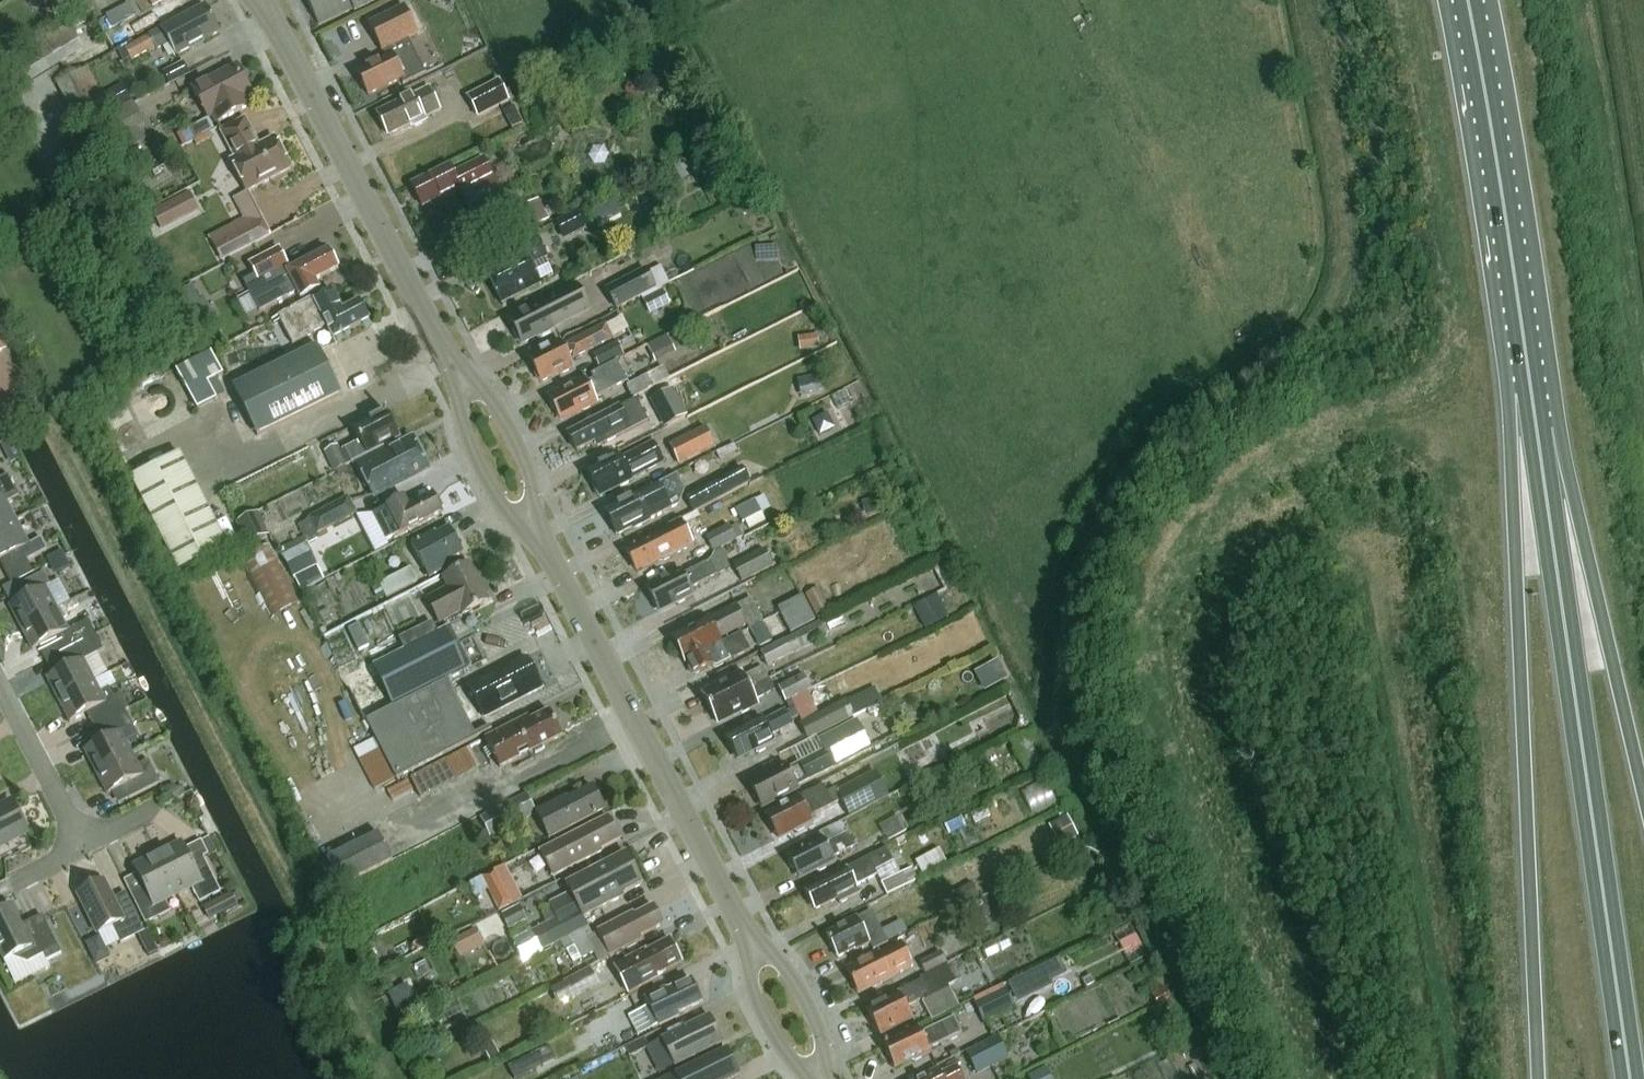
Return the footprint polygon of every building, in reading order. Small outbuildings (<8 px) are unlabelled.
[(170,0),(149,0),(154,9),(170,0)] [(319,26),(353,10),(354,12),(379,0),(305,0),(319,26)] [(381,52),(417,34),(403,5),(366,22),(381,52)] [(156,52),(170,45),(176,57),(219,34),(205,8),(125,51),(131,63),(155,50),(156,52)] [(116,15),(104,21),(111,32),(122,26),(116,15)] [(83,52),(67,27),(53,36),(49,30),(9,56),(28,87),(83,52)] [(426,76),(407,39),(381,53),(385,60),(357,74),(368,98),(400,82),(403,87),(426,76)] [(182,65),(163,75),(169,86),(188,76),(182,65)] [(248,99),(253,97),(236,67),(192,90),(208,121),(212,119),(216,125),(251,106),(248,99)] [(78,129),(110,113),(88,71),(56,88),(78,129)] [(513,102),(503,82),(472,98),(482,117),(513,102)] [(103,97),(112,113),(130,102),(120,86),(103,97)] [(409,128),(414,130),(426,124),(424,120),(440,112),(429,90),(377,115),(388,138),(409,128)] [(120,131),(140,120),(133,106),(113,117),(118,127),(120,131)] [(522,124),(514,109),(504,114),(511,129),(522,124)] [(120,131),(124,137),(131,152),(151,141),(140,120),(120,131)] [(247,194),(249,193),(290,171),(274,140),(259,148),(245,121),(220,134),(234,160),(230,163),(247,194)] [(124,137),(120,131),(118,127),(102,136),(107,146),(124,137)] [(411,186),(423,209),(460,190),(463,196),(493,181),(483,160),(453,175),(449,167),(411,186)] [(157,210),(168,231),(209,211),(198,190),(157,210)] [(243,219),(208,237),(221,261),(271,235),(249,193),(247,194),(233,201),(243,219)] [(527,210),(535,228),(549,222),(541,203),(527,210)] [(535,228),(527,210),(525,206),(494,221),(504,243),(535,228)] [(562,241),(566,239),(583,230),(577,218),(556,229),(562,241)] [(551,277),(543,260),(546,259),(535,235),(509,248),(516,261),(487,276),(499,302),(551,277)] [(329,254),(328,252),(286,274),(288,278),(262,292),(259,286),(231,301),(246,329),(273,315),(270,308),(296,294),(300,301),(319,291),(315,283),(338,271),(337,269),(339,265),(334,255),(329,254)] [(614,313),(654,292),(643,271),(603,291),(614,313)] [(208,320),(191,289),(182,294),(199,325),(208,320)] [(552,327),(587,309),(577,289),(542,307),(541,306),(510,322),(522,346),(536,339),(537,342),(555,333),(552,327)] [(670,306),(662,291),(643,301),(650,316),(670,306)] [(369,322),(359,304),(342,313),(332,294),(310,306),(308,302),(278,318),(292,345),(326,327),(333,341),(369,322)] [(563,349),(560,344),(529,360),(541,384),(558,375),(559,377),(573,370),(569,362),(611,340),(605,328),(563,349)] [(800,353),(824,350),(822,335),(798,338),(800,353)] [(655,364),(676,354),(667,337),(647,348),(655,364)] [(622,358),(615,344),(591,356),(598,370),(622,358)] [(257,438),(341,396),(317,347),(232,389),(257,438)] [(205,384),(214,379),(220,376),(207,352),(173,370),(195,412),(214,402),(213,400),(205,384)] [(582,413),(596,406),(593,401),(627,383),(617,364),(591,377),(593,382),(587,385),(585,379),(563,390),(564,391),(549,399),(560,422),(580,412),(582,413)] [(632,399),(668,381),(663,370),(627,388),(632,399)] [(802,399),(824,394),(820,376),(798,381),(802,399)] [(214,379),(205,384),(213,400),(222,395),(214,379)] [(687,416),(673,388),(650,400),(664,428),(687,416)] [(641,417),(634,403),(619,410),(568,435),(577,453),(601,441),(604,446),(631,433),(627,425),(641,417)] [(835,406),(814,419),(826,438),(847,425),(835,406)] [(399,439),(386,414),(370,422),(369,420),(352,429),(359,443),(340,453),(337,448),(325,454),(334,474),(367,457),(367,458),(381,451),(380,448),(399,439)] [(698,431),(667,446),(677,467),(708,452),(698,431)] [(430,472),(413,438),(389,450),(388,448),(355,465),(374,501),(430,472)] [(585,474),(598,498),(618,488),(619,491),(633,484),(631,481),(663,465),(653,445),(635,455),(635,456),(622,463),(619,457),(585,474)] [(178,576),(228,550),(181,456),(131,482),(178,576)] [(685,497),(693,513),(748,486),(740,469),(685,497)] [(19,498),(8,477),(0,481),(0,530),(16,522),(7,505),(19,498)] [(684,496),(675,478),(661,485),(636,497),(605,513),(618,537),(632,530),(633,532),(650,523),(649,522),(678,507),(682,497),(684,496)] [(441,514),(432,496),(409,508),(404,500),(372,516),(386,543),(441,514)] [(334,529),(357,516),(348,499),(308,520),(318,537),(334,529)] [(762,515),(755,501),(736,511),(742,524),(762,515)] [(878,515),(875,502),(865,505),(868,517),(878,515)] [(269,536),(259,514),(239,524),(249,545),(269,536)] [(47,552),(41,540),(28,547),(16,522),(0,530),(0,562),(8,558),(14,569),(47,552)] [(658,563),(664,563),(694,547),(681,522),(668,528),(669,530),(626,552),(637,574),(658,563)] [(705,540),(712,555),(736,543),(729,528),(705,540)] [(462,556),(449,530),(431,540),(430,536),(411,546),(429,580),(449,569),(447,564),(462,556)] [(270,620),(300,604),(270,547),(241,562),(270,620)] [(762,552),(731,568),(740,585),(771,569),(762,552)] [(648,591),(659,613),(675,605),(677,607),(694,599),(690,591),(716,578),(709,563),(683,577),(681,573),(648,591)] [(487,601),(469,566),(443,580),(449,591),(428,602),(439,624),(460,612),(462,615),(487,601)] [(408,569),(377,586),(385,600),(416,583),(408,569)] [(21,629),(57,611),(45,589),(50,586),(44,574),(15,589),(21,601),(9,607),(21,629)] [(932,598),(943,622),(955,617),(943,592),(932,598)] [(804,599),(779,611),(791,636),(817,624),(804,599)] [(719,641),(747,627),(736,607),(709,621),(708,618),(689,628),(690,630),(672,639),(683,660),(719,641)] [(56,657),(95,636),(88,622),(68,633),(57,611),(21,629),(33,652),(49,643),(56,657)] [(817,625),(758,655),(766,670),(825,641),(817,625)] [(369,647),(359,626),(348,631),(358,653),(369,647)] [(719,641),(683,660),(685,664),(686,663),(694,677),(712,668),(714,671),(750,653),(741,635),(721,645),(719,641)] [(58,701),(94,683),(84,662),(104,652),(95,636),(56,657),(63,671),(47,679),(58,701)] [(526,659),(468,689),(484,720),(542,691),(526,659)] [(710,710),(768,681),(762,669),(744,678),(741,673),(724,682),(724,684),(702,695),(710,710)] [(804,677),(778,689),(785,703),(811,691),(804,677)] [(395,708),(366,722),(396,781),(492,732),(490,728),(475,736),(446,681),(395,708)] [(710,710),(718,726),(740,714),(741,716),(759,707),(756,702),(774,693),(768,681),(710,710)] [(93,729),(129,711),(121,696),(114,700),(109,690),(100,695),(94,683),(58,701),(70,724),(86,715),(93,729)] [(858,694),(865,709),(868,713),(883,706),(873,686),(858,694)] [(855,714),(865,709),(858,694),(848,700),(855,714)] [(725,740),(736,761),(755,752),(757,756),(775,747),(771,738),(793,726),(791,723),(799,719),(800,722),(817,714),(807,695),(785,706),(789,713),(787,714),(786,713),(763,724),(762,721),(725,740)] [(845,703),(799,727),(807,744),(853,720),(845,703)] [(96,774),(132,755),(121,734),(133,728),(126,713),(129,711),(93,729),(101,743),(84,751),(96,774)] [(562,738),(549,714),(530,723),(528,719),(485,741),(500,770),(562,738)] [(749,786),(761,810),(798,791),(796,788),(871,750),(857,723),(818,743),(824,753),(788,772),(784,765),(764,775),(766,777),(749,786)] [(1026,734),(1010,742),(1025,773),(1041,765),(1026,734)] [(352,752),(357,763),(378,752),(373,742),(352,752)] [(409,782),(414,791),(420,803),(479,771),(467,750),(409,782)] [(378,752),(357,763),(373,793),(393,782),(378,752)] [(107,796),(119,790),(125,803),(159,785),(148,762),(138,767),(132,755),(96,774),(107,796)] [(888,799),(875,775),(837,794),(836,791),(827,795),(823,788),(766,817),(778,840),(793,832),(795,836),(813,826),(810,819),(841,803),(849,819),(888,799)] [(1051,776),(1025,788),(1036,813),(1063,800),(1051,776)] [(394,802),(414,791),(409,782),(389,792),(394,802)] [(535,814),(536,816),(549,842),(604,812),(592,789),(569,800),(565,799),(535,814)] [(535,814),(526,796),(479,819),(490,840),(536,816),(535,814)] [(27,834),(11,803),(0,809),(0,848),(27,834)] [(1077,839),(1067,819),(1052,828),(1062,847),(1077,839)] [(619,841),(608,820),(540,855),(552,879),(602,853),(601,851),(619,841)] [(817,835),(819,839),(804,847),(805,850),(787,859),(798,881),(816,872),(818,874),(836,865),(833,860),(854,849),(841,823),(817,835)] [(341,889),(392,863),(378,835),(326,862),(341,889)] [(221,894),(203,859),(192,865),(181,845),(158,856),(177,896),(192,889),(200,904),(221,894)] [(929,874),(954,861),(947,847),(922,860),(929,874)] [(839,906),(860,896),(856,888),(877,877),(875,873),(893,864),(886,850),(847,871),(846,870),(818,884),(819,886),(805,893),(815,912),(837,901),(839,906)] [(622,896),(642,886),(626,855),(566,886),(570,894),(550,904),(558,920),(532,933),(542,953),(568,939),(587,929),(582,920),(622,899),(622,896)] [(165,902),(177,896),(158,856),(134,868),(144,889),(131,896),(146,926),(171,913),(165,902)] [(913,869),(882,885),(887,898),(918,881),(913,869)] [(513,905),(496,871),(482,878),(499,912),(513,905)] [(125,894),(113,900),(104,883),(78,896),(97,935),(112,928),(121,945),(144,933),(125,894)] [(982,883),(958,892),(963,905),(987,896),(982,883)] [(1113,886),(1105,891),(1112,905),(1121,900),(1113,886)] [(202,909),(209,922),(238,908),(231,894),(202,909)] [(527,921),(520,906),(502,915),(510,930),(527,921)] [(45,922),(27,930),(21,929),(11,908),(0,913),(0,955),(28,965),(44,957),(47,963),(61,955),(45,922)] [(621,922),(596,935),(609,958),(641,941),(640,939),(662,927),(653,908),(625,923),(621,922)] [(853,951),(857,953),(870,946),(873,952),(887,945),(871,914),(857,921),(856,918),(843,925),(844,928),(826,937),(837,960),(853,951)] [(485,948),(474,926),(449,939),(460,960),(485,948)] [(158,953),(152,941),(143,946),(149,957),(158,953)] [(658,977),(682,965),(670,941),(646,954),(645,952),(625,963),(632,976),(621,982),(628,995),(659,978),(658,977)] [(858,995),(912,968),(901,945),(879,956),(846,972),(858,995)] [(925,977),(946,966),(940,954),(919,966),(925,977)] [(922,1004),(949,990),(948,989),(956,985),(946,966),(925,977),(920,979),(922,982),(899,994),(898,994),(884,1001),(885,1004),(867,1013),(879,1037),(912,1020),(907,1010),(921,1002),(922,1004)] [(590,969),(562,984),(572,1001),(600,986),(590,969)] [(638,1037),(679,1017),(678,1016),(702,1004),(690,981),(666,992),(665,990),(644,1000),(648,1007),(628,1017),(638,1037)] [(1005,989),(974,1004),(984,1023),(1014,1008),(1005,989)] [(662,1041),(676,1068),(723,1045),(709,1018),(685,1030),(681,1028),(668,1034),(669,1037),(662,1041)] [(913,1064),(930,1056),(928,1051),(961,1035),(953,1019),(921,1035),(918,1030),(884,1046),(895,1069),(912,1061),(913,1064)] [(975,1076),(1008,1060),(997,1039),(964,1055),(975,1076)] [(485,1050),(490,1061),(497,1057),(492,1046),(485,1050)] [(740,1077),(727,1052),(676,1077),(676,1075),(668,1078),(736,1078),(740,1077)] [(543,1067),(537,1055),(508,1069),(513,1078),(519,1078),(543,1067)] [(956,1069),(940,1077),(938,1072),(924,1078),(961,1078),(956,1069)] [(1026,1078),(1049,1078),(1043,1069),(1026,1078)]
